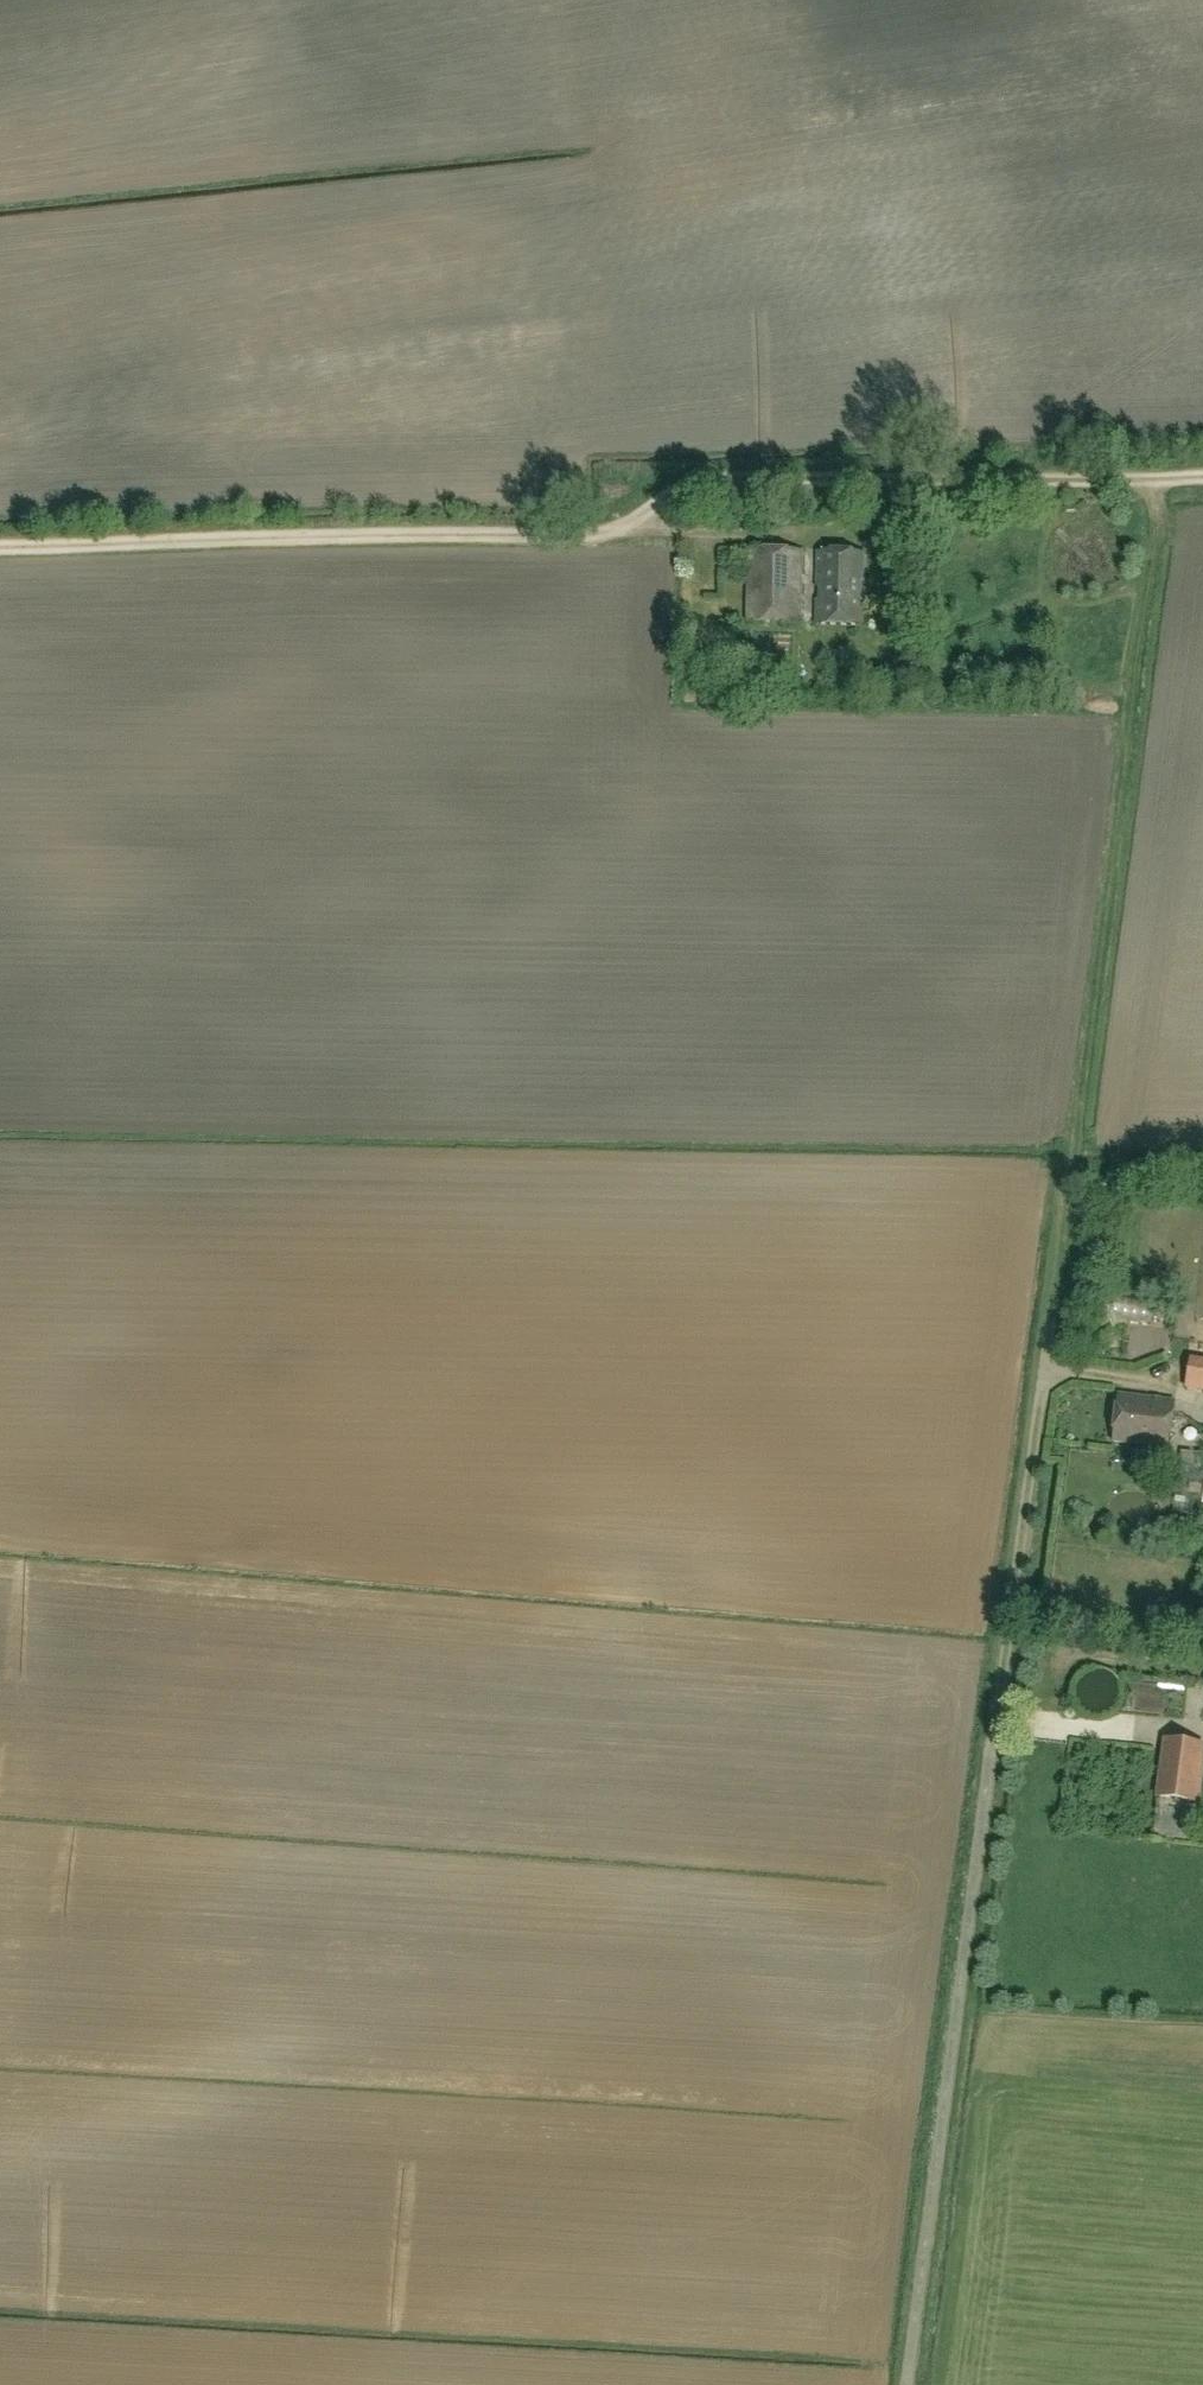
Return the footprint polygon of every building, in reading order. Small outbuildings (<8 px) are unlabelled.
[(744,552),(743,625),(797,625),(798,553),(744,552)] [(859,625),(860,555),(814,554),(812,625),(859,625)] [(1108,1443),(1164,1450),(1170,1403),(1114,1396),(1108,1443)] [(1197,1801),(1202,1757),(1202,1744),(1165,1739),(1157,1796),(1197,1801)] [(1171,1801),(1170,1826),(1191,1827),(1192,1801),(1171,1801)]
